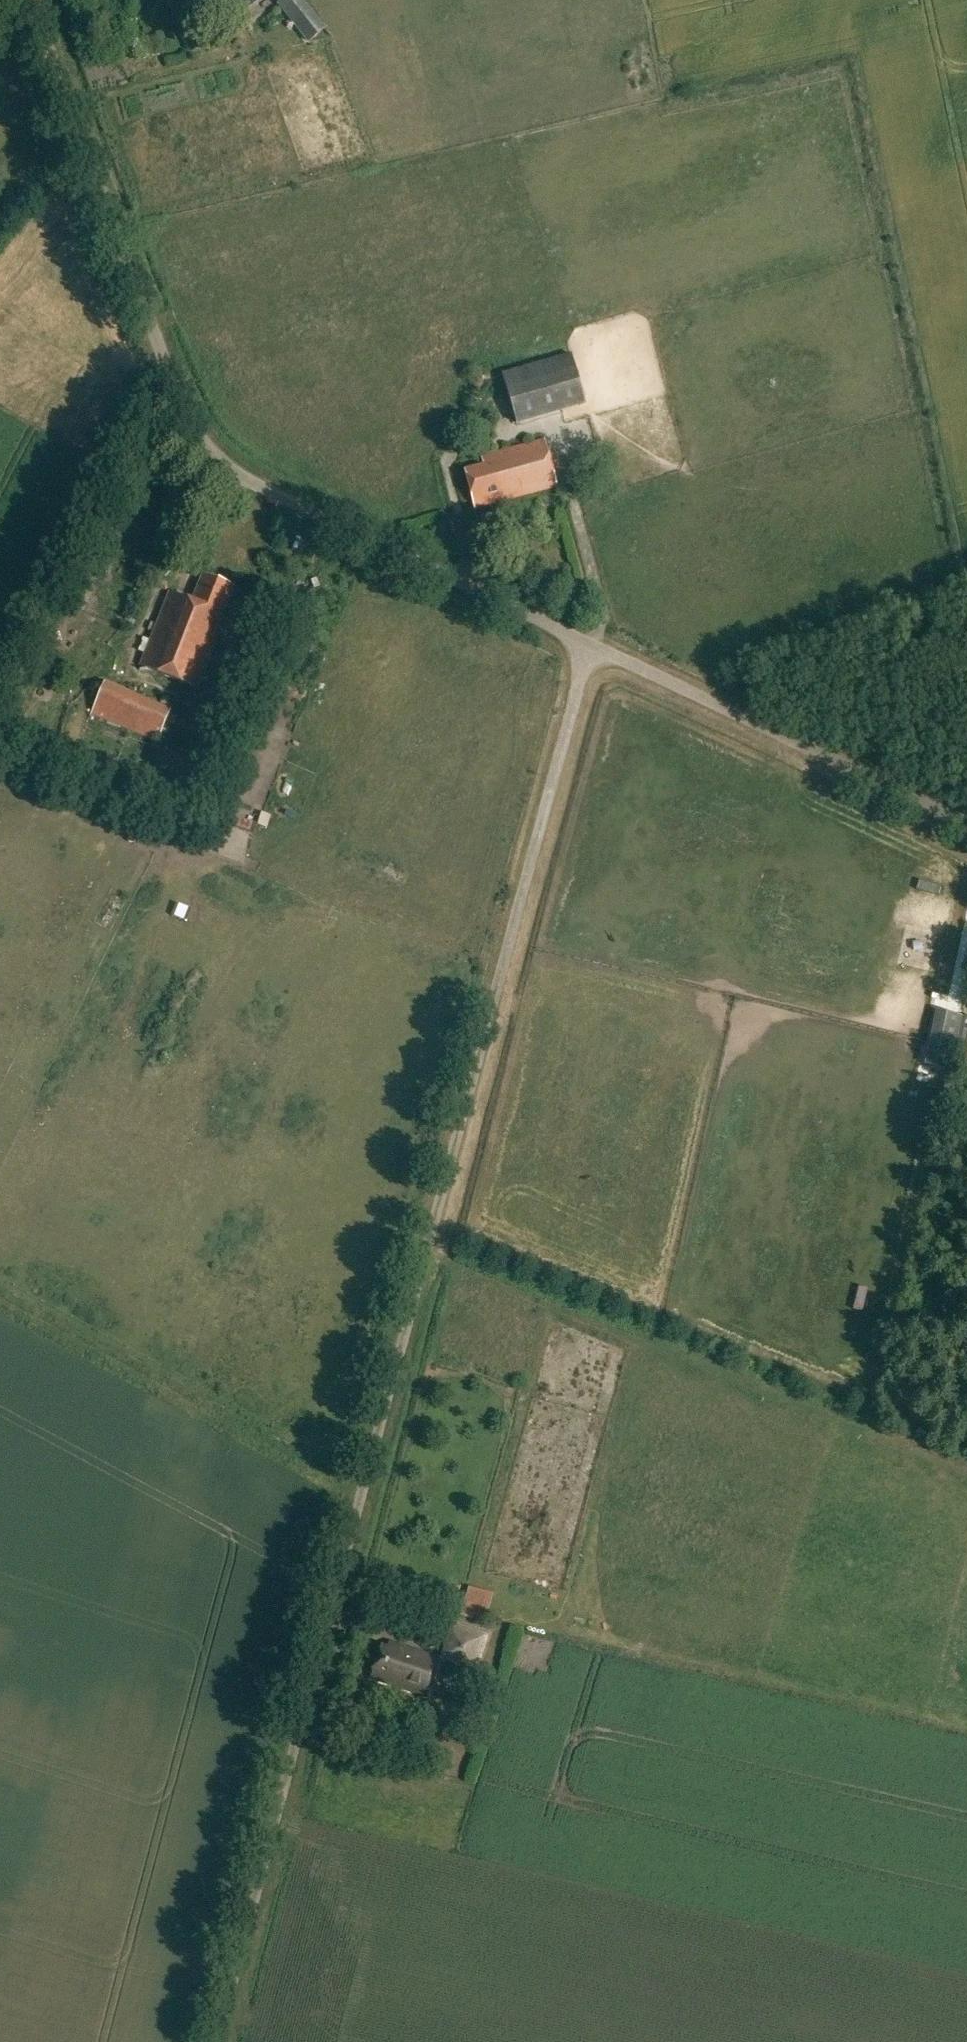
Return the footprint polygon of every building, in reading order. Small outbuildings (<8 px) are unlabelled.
[(244,12),(259,0),(235,0),(244,12)] [(502,372),(516,425),(585,404),(570,352),(502,372)] [(558,489),(546,441),(481,457),(485,474),(468,479),(476,510),(558,489)] [(199,575),(188,600),(165,590),(134,665),(192,689),(223,614),(220,613),(230,588),(199,575)] [(90,711),(158,739),(172,704),(105,676),(90,711)] [(935,1002),(924,1057),(951,1063),(962,1007),(935,1002)] [(495,1615),(499,1586),(472,1582),(468,1612),(495,1615)] [(449,1617),(437,1653),(472,1665),(484,1630),(449,1617)] [(380,1648),(371,1675),(425,1692),(436,1659),(387,1643),(385,1649),(380,1648)]
